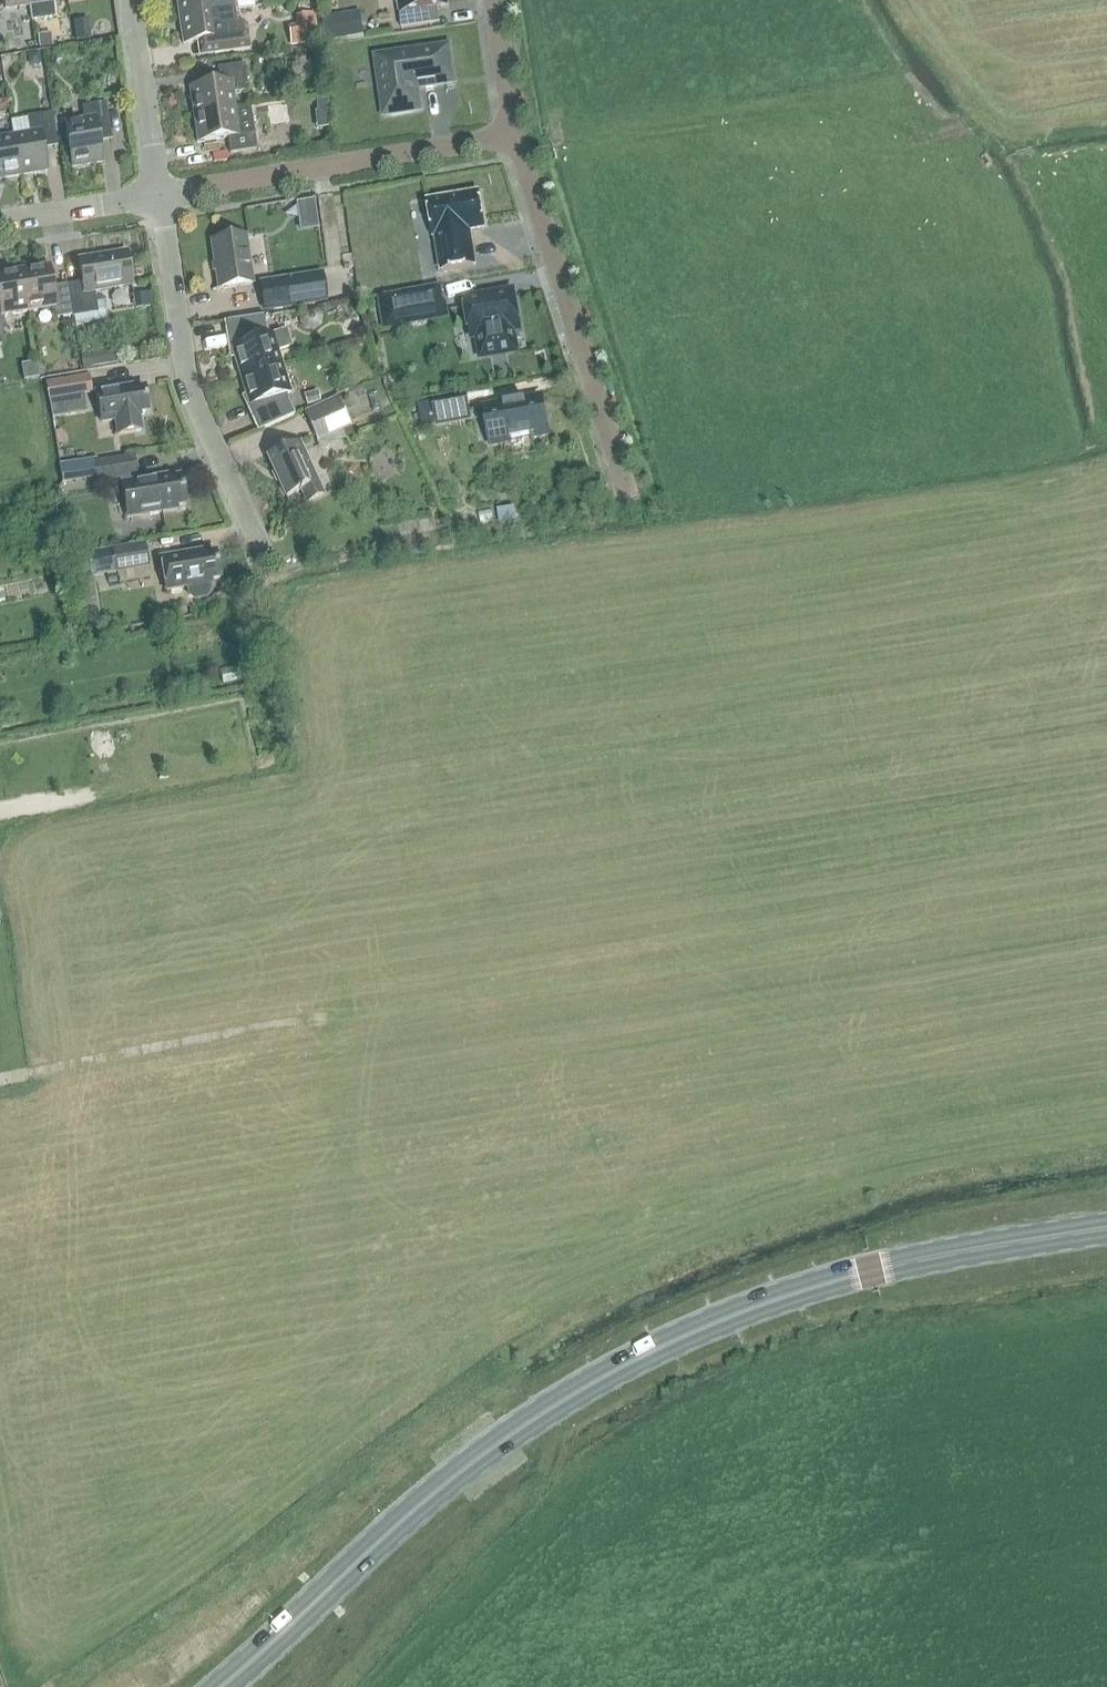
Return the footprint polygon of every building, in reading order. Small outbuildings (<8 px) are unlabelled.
[(55,17),(52,0),(28,0),(28,3),(30,21),(55,17)] [(236,9),(235,0),(176,0),(179,18),(236,9)] [(446,0),(398,0),(403,28),(433,24),(431,13),(435,8),(447,6),(446,0)] [(182,44),(196,42),(198,56),(249,48),(245,25),(238,26),(236,9),(179,18),(182,44)] [(353,37),(349,13),(319,18),(323,41),(353,37)] [(90,37),(87,19),(72,21),(74,39),(90,37)] [(317,28),(302,30),(304,44),(318,42),(317,28)] [(417,109),(414,86),(451,81),(446,49),(377,59),(385,113),(417,109)] [(189,88),(193,114),(234,109),(232,94),(247,91),(243,64),(217,68),(219,84),(189,88)] [(64,123),(71,167),(101,162),(97,138),(110,135),(105,103),(81,107),(83,120),(64,123)] [(229,153),(256,149),(249,107),(234,109),(193,114),(197,142),(227,138),(229,153)] [(29,133),(12,136),(19,175),(46,171),(41,143),(55,141),(51,114),(26,118),(29,133)] [(19,175),(12,136),(0,138),(0,179),(19,175)] [(468,231),(483,228),(478,193),(426,202),(432,237),(435,236),(441,271),(473,266),(468,231)] [(211,240),(218,289),(251,284),(244,235),(211,240)] [(66,285),(71,317),(97,313),(94,290),(131,284),(126,253),(78,261),(81,282),(66,285)] [(48,266),(21,270),(28,311),(51,308),(56,318),(71,316),(66,285),(51,287),(48,266)] [(0,348),(2,327),(4,315),(28,311),(21,270),(0,273),(0,348)] [(322,272),(258,282),(262,312),(326,302),(322,272)] [(442,314),(438,287),(381,297),(385,323),(442,314)] [(519,330),(512,291),(463,300),(467,321),(473,319),(480,359),(516,352),(513,331),(519,330)] [(239,377),(281,364),(276,349),(288,345),(284,332),(269,337),(267,330),(265,330),(263,316),(230,321),(232,336),(234,335),(237,346),(231,348),(239,377)] [(96,351),(79,354),(81,369),(99,366),(96,351)] [(289,393),(281,364),(239,377),(248,405),(254,403),(258,414),(256,415),(263,429),(293,415),(287,401),(288,401),(286,394),(289,393)] [(90,396),(87,374),(44,381),(47,403),(90,396)] [(95,392),(100,422),(112,420),(115,436),(141,431),(139,416),(139,413),(148,411),(144,387),(135,388),(134,385),(95,392)] [(335,397),(302,412),(316,442),(349,427),(335,397)] [(546,434),(539,398),(468,411),(469,413),(484,410),(490,444),(546,434)] [(285,496),(299,490),(304,503),(322,495),(298,442),(267,456),(285,496)] [(136,476),(133,455),(91,461),(92,464),(67,467),(69,481),(94,478),(95,483),(136,476)] [(121,483),(126,517),(176,509),(176,506),(185,505),(180,476),(171,477),(171,474),(121,483)] [(147,568),(144,543),(110,548),(110,549),(95,552),(98,572),(113,569),(113,573),(147,568)] [(165,590),(185,587),(186,596),(194,601),(207,599),(212,592),(210,583),(211,583),(210,580),(219,578),(214,552),(206,553),(205,550),(159,558),(165,590)]
